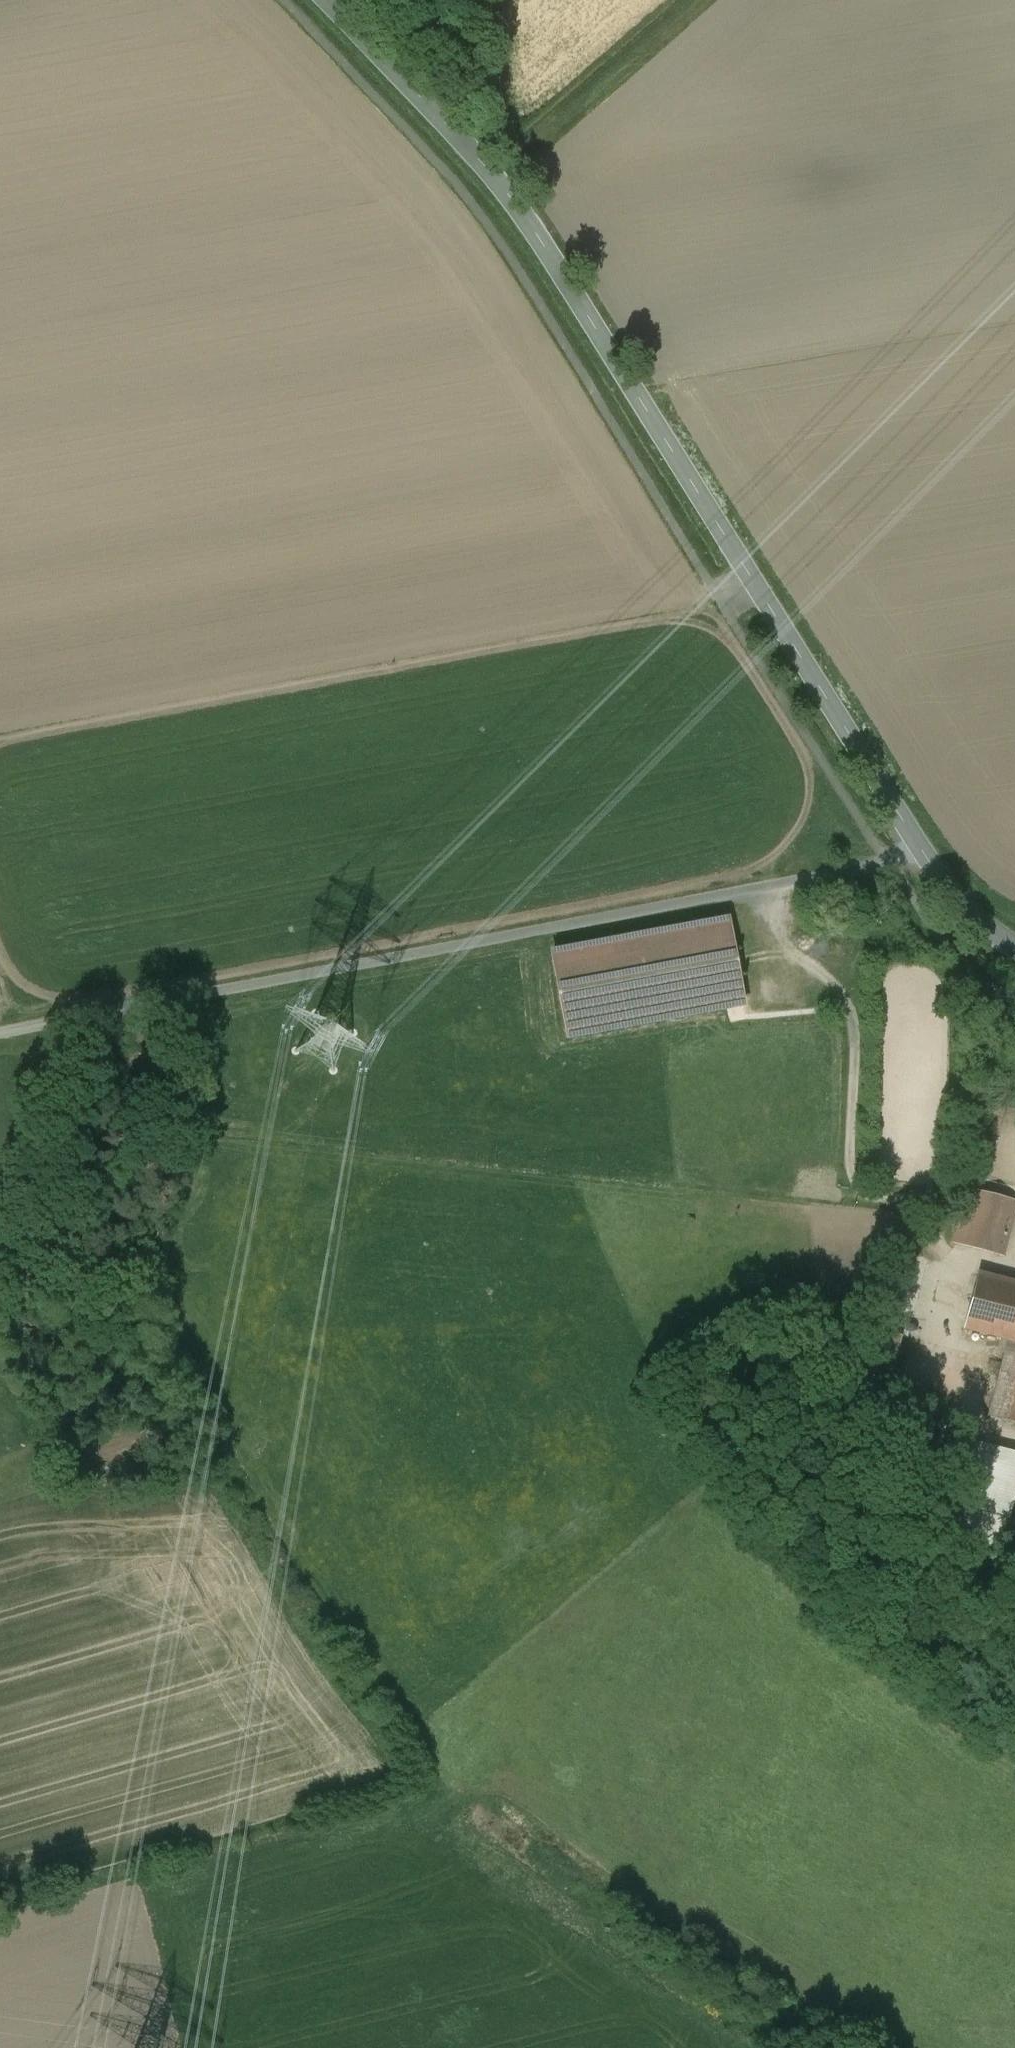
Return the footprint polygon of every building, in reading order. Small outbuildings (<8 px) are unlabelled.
[(727,920),(554,952),(570,1037),(725,1008),(743,1004),(727,920)] [(1014,1198),(971,1187),(957,1238),(1001,1250),(1014,1198)] [(976,1272),(961,1326),(1014,1341),(1014,1283),(976,1272)] [(1004,1352),(986,1415),(1014,1423),(1014,1355),(1004,1352)] [(972,1441),(970,1449),(948,1540),(1000,1553),(1014,1493),(1014,1451),(972,1441)]
